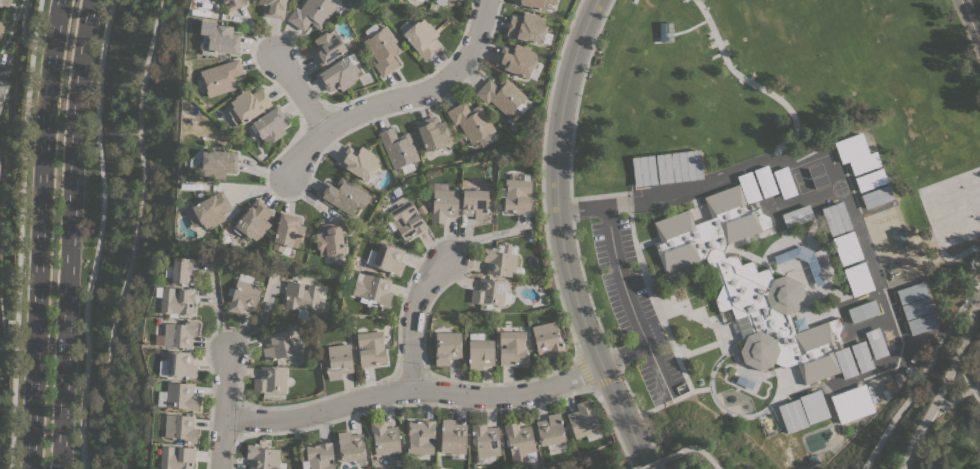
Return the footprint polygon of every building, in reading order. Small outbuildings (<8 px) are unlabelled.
[(9,8),(11,0),(0,0),(0,6),(9,8)] [(227,12),(222,0),(245,0),(246,3),(227,12)] [(258,4),(258,0),(286,0),(283,19),(263,16),(264,5),(258,4)] [(299,9),(305,0),(329,0),(331,0),(337,4),(319,30),(312,25),(312,23),(310,21),(303,31),(286,19),(295,6),(299,9)] [(515,3),(516,0),(556,0),(555,4),(547,2),(545,11),(515,3)] [(506,35),(511,15),(522,18),(524,11),(539,15),(539,17),(545,18),(543,25),(547,26),(545,34),(543,33),(540,44),(506,35)] [(402,34),(411,26),(409,24),(415,19),(418,22),(423,18),(427,23),(428,22),(439,35),(433,39),(440,47),(425,61),(402,34)] [(208,51),(208,54),(201,53),(201,49),(201,47),(199,47),(200,41),(201,41),(202,34),(199,34),(201,20),(216,21),(215,27),(217,27),(217,24),(233,26),(232,33),(240,34),(238,54),(208,51)] [(403,50),(396,55),(395,54),(392,56),(399,65),(382,78),(373,65),(377,62),(362,41),(369,36),(370,38),(379,31),(378,30),(385,25),(403,50)] [(321,67),(310,50),(317,45),(313,40),(326,31),(327,33),(333,29),(336,35),(337,34),(343,42),(342,42),(347,50),(321,67)] [(538,69),(534,80),(528,77),(527,78),(495,65),(502,46),(513,50),(515,43),(530,49),(529,51),(535,53),(533,59),(537,61),(534,68),(538,69)] [(346,55),(352,65),(354,63),(359,69),(356,71),(357,72),(356,73),(359,77),(354,81),(354,82),(341,91),(337,85),(328,91),(317,75),(346,55)] [(238,58),(243,73),(232,77),(233,80),(234,80),(237,88),(207,97),(205,89),(206,89),(202,78),(199,70),(238,58)] [(527,97),(521,104),(520,103),(513,111),(514,112),(508,118),(489,100),(486,104),(475,94),(488,78),(496,86),(504,76),(527,97)] [(3,100),(0,99),(0,82),(8,84),(3,100)] [(242,124),(242,123),(237,127),(231,118),(232,117),(228,111),(233,107),(229,102),(235,98),(234,97),(247,88),(251,94),(260,88),(272,104),(242,124)] [(495,131),(487,135),(487,134),(477,140),(478,141),(471,145),(458,123),(454,125),(446,112),(464,101),(470,111),(472,109),(472,108),(480,104),(495,131)] [(288,122),(282,127),(286,133),(272,142),(271,140),(265,143),(262,138),(261,139),(256,132),(255,133),(249,125),(252,123),(251,122),(277,105),(288,122)] [(415,122),(435,115),(438,123),(444,121),(449,136),(447,137),(449,143),(443,145),(444,147),(435,150),(434,148),(426,152),(415,122)] [(378,132),(392,126),(396,137),(400,136),(400,135),(408,132),(419,160),(412,163),(415,169),(403,173),(401,167),(393,170),(378,132)] [(833,142),(861,132),(869,153),(876,151),(881,165),(853,175),(848,161),(841,164),(833,142)] [(348,145),(357,151),(361,146),(374,154),(373,155),(379,159),(375,165),(379,167),(375,173),(373,172),(366,182),(337,163),(348,145)] [(658,184),(655,155),(699,149),(703,178),(658,184)] [(236,172),(225,172),(225,178),(208,178),(208,176),(203,176),(203,170),(201,170),(202,150),(237,152),(236,172)] [(657,184),(635,187),(631,158),(653,155),(657,184)] [(777,192),(763,198),(753,170),(767,164),(777,192)] [(796,194),(782,199),(772,171),(786,166),(796,194)] [(882,167),(887,182),(859,192),(854,178),(882,167)] [(760,199),(746,204),(736,176),(750,171),(760,199)] [(515,214),(515,212),(503,211),(504,196),(505,196),(505,188),(504,188),(505,179),(508,179),(508,173),(513,174),(513,179),(523,180),(523,174),(529,174),(529,180),(531,180),(530,193),(525,193),(525,197),(530,197),(529,214),(515,214)] [(371,196),(362,209),(357,205),(355,209),(356,209),(351,217),(316,194),(325,181),(335,187),(337,183),(336,183),(341,176),(371,196)] [(805,384),(797,363),(785,368),(773,362),(771,366),(760,370),(744,363),(740,351),(747,335),(753,333),(747,315),(735,319),(731,308),(719,312),(714,300),(721,284),(715,267),(707,264),(705,257),(665,273),(653,243),(660,241),(653,223),(688,209),(694,224),(711,218),(703,197),(738,184),(746,205),(753,202),(756,209),(760,207),(762,213),(770,216),(773,226),(727,243),(723,250),(725,257),(737,253),(741,264),(753,260),(757,272),(769,268),(772,279),(784,275),(800,282),(804,293),(797,310),(789,313),(795,332),(839,317),(842,326),(839,334),(841,340),(837,341),(839,348),(832,350),(839,371),(805,384)] [(888,185),(893,199),(865,209),(860,195),(888,185)] [(232,208),(222,213),(225,219),(211,227),(210,226),(205,229),(202,224),(201,224),(191,207),(213,195),(222,190),(232,208)] [(458,190),(457,217),(445,217),(445,224),(438,224),(438,223),(430,222),(431,207),(432,207),(433,190),(458,190)] [(486,220),(474,219),(474,215),(462,215),(463,190),(488,190),(486,220)] [(273,211),(265,220),(270,224),(260,237),(259,236),(255,240),(251,237),(250,238),(249,238),(247,239),(242,235),(243,233),(241,232),(239,234),(233,229),(235,226),(234,226),(257,198),(273,211)] [(410,199),(416,210),(412,212),(414,216),(418,213),(427,227),(414,235),(414,234),(404,240),(396,227),(397,226),(393,219),(392,220),(387,212),(410,199)] [(820,208),(842,201),(852,228),(831,236),(820,208)] [(786,228),(781,214),(808,204),(813,218),(786,228)] [(301,217),(299,225),(305,226),(301,242),(299,241),(297,248),(291,246),(291,247),(284,246),(283,252),(272,249),(281,212),(301,217)] [(344,252),(335,253),(335,254),(326,255),(326,254),(320,255),(319,248),(316,249),(314,233),(321,232),(320,224),(340,222),(344,252)] [(831,238),(853,230),(863,258),(841,266),(831,238)] [(372,266),(380,242),(404,250),(400,262),(403,263),(399,275),(372,266)] [(772,256),(775,265),(804,255),(814,286),(822,283),(809,244),(772,256)] [(485,273),(487,261),(483,261),(485,246),(497,247),(497,252),(517,254),(514,277),(485,273)] [(198,259),(198,271),(201,271),(200,284),(171,282),(172,276),(171,276),(172,266),(173,257),(198,259)] [(843,269),(863,261),(874,289),(853,297),(843,269)] [(231,295),(227,294),(229,287),(234,288),(237,278),(238,278),(240,273),(253,276),(252,282),(261,285),(254,310),(243,307),(241,314),(227,310),(231,295)] [(391,280),(388,292),(392,293),(388,307),(375,304),(376,301),(370,299),(368,304),(359,301),(360,296),(359,295),(359,296),(352,294),(356,279),(361,280),(363,273),(391,280)] [(503,305),(488,303),(487,305),(469,302),(471,289),(478,290),(479,277),(506,280),(503,305)] [(316,312),(284,307),(286,295),(284,295),(286,281),(303,283),(303,289),(306,289),(307,284),(320,286),(316,312)] [(900,304),(896,290),(924,281),(928,295),(900,304)] [(161,287),(195,289),(194,304),(193,304),(192,315),(177,314),(177,317),(168,317),(169,313),(160,313),(161,287)] [(906,320),(901,306),(929,296),(933,310),(906,320)] [(852,323),(847,309),(874,299),(879,313),(852,323)] [(911,335),(906,321),(934,311),(939,326),(911,335)] [(184,324),(184,320),(197,321),(196,336),(192,336),(191,348),(155,345),(155,334),(164,335),(164,323),(184,324)] [(554,321),(558,340),(562,340),(565,352),(550,356),(549,351),(538,354),(531,326),(554,321)] [(864,332),(877,327),(888,354),(874,360),(864,332)] [(288,330),(293,354),(276,357),(276,358),(264,360),(262,348),(265,347),(262,335),(288,330)] [(382,330),(383,339),(382,339),(383,348),(384,348),(386,363),(374,364),(374,365),(360,367),(358,350),(359,350),(359,346),(358,346),(356,333),(382,330)] [(525,331),(525,340),(524,340),(524,349),(525,349),(526,363),(514,363),(514,365),(500,365),(500,348),(504,348),(504,344),(499,344),(499,331),(525,331)] [(461,332),(461,358),(449,358),(449,365),(435,366),(435,348),(436,348),(435,332),(461,332)] [(493,340),(493,365),(481,365),(481,369),(468,369),(468,340),(493,340)] [(850,345),(864,340),(874,368),(860,373),(850,345)] [(349,343),(353,372),(341,373),(341,378),(328,380),(328,376),(327,376),(325,366),(329,365),(327,346),(349,343)] [(833,351),(847,346),(857,374),(843,379),(833,351)] [(193,352),(192,365),(196,365),(195,378),(166,376),(168,351),(193,352)] [(286,366),(286,391),(269,391),(269,392),(253,392),(253,378),(260,378),(260,366),(286,366)] [(193,384),(192,395),(200,396),(199,402),(197,402),(197,411),(182,410),(182,408),(165,407),(165,406),(157,406),(158,391),(166,391),(166,382),(193,384)] [(864,384),(874,411),(840,424),(830,396),(864,384)] [(830,417),(808,424),(798,397),(820,389),(830,417)] [(798,398),(808,426),(787,433),(777,406),(798,398)] [(566,414),(577,410),(575,403),(588,399),(601,437),(588,441),(586,435),(575,439),(566,414)] [(541,446),(535,421),(548,418),(547,415),(559,412),(561,420),(562,420),(562,423),(561,423),(565,441),(541,446)] [(165,414),(193,416),(192,428),(197,428),(196,443),(183,442),(183,438),(164,437),(165,414)] [(440,448),(442,419),(454,420),(454,423),(466,424),(465,450),(440,448)] [(375,455),(373,438),(371,438),(369,422),(384,420),(385,427),(397,426),(400,452),(375,455)] [(406,453),(407,444),(408,444),(409,435),(408,435),(408,420),(420,421),(420,420),(434,421),(434,437),(428,437),(428,441),(433,441),(433,454),(406,453)] [(513,465),(509,445),(506,446),(505,439),(506,439),(503,424),(511,423),(511,421),(517,420),(518,427),(531,425),(536,451),(535,451),(536,460),(513,465)] [(488,456),(489,463),(477,463),(476,445),(473,445),(472,438),(471,438),(470,424),(486,423),(486,428),(498,427),(500,455),(488,456)] [(340,461),(337,432),(350,431),(350,435),(362,433),(365,459),(340,461)] [(333,462),(334,468),(308,468),(302,468),(301,461),(307,460),(305,446),(317,445),(317,443),(331,442),(333,459),(327,459),(328,463),(333,462)] [(285,463),(284,468),(249,468),(250,458),(246,458),(247,443),(260,444),(260,448),(280,449),(279,462),(285,463)] [(192,462),(192,468),(159,468),(160,453),(155,453),(155,447),(161,448),(161,446),(195,448),(194,462),(192,462)]
